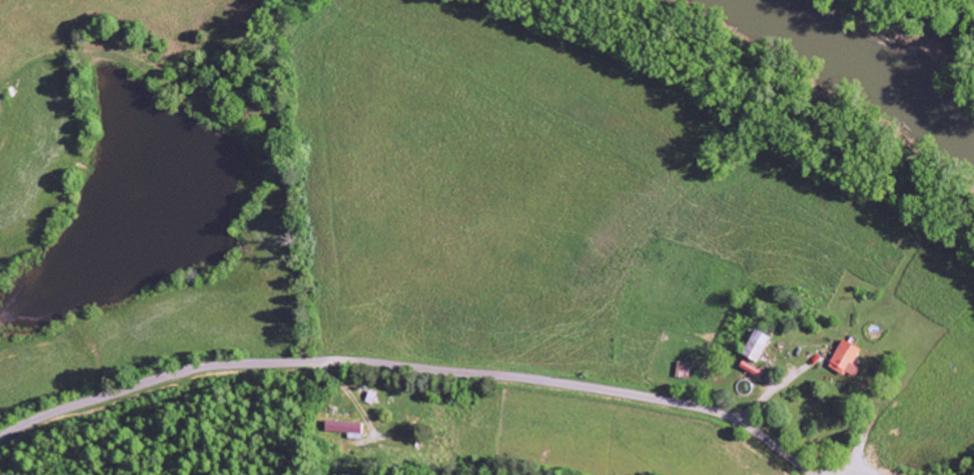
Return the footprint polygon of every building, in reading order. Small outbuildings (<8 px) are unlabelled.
[(744,357),(760,363),(770,336),(754,330),(744,357)] [(853,380),(859,368),(853,365),(861,350),(843,340),(828,366),(853,380)] [(739,369),(759,378),(762,371),(742,362),(739,369)] [(675,379),(687,380),(688,364),(675,363),(675,379)] [(346,440),(360,441),(361,424),(324,422),(324,433),(346,433),(346,440)]
